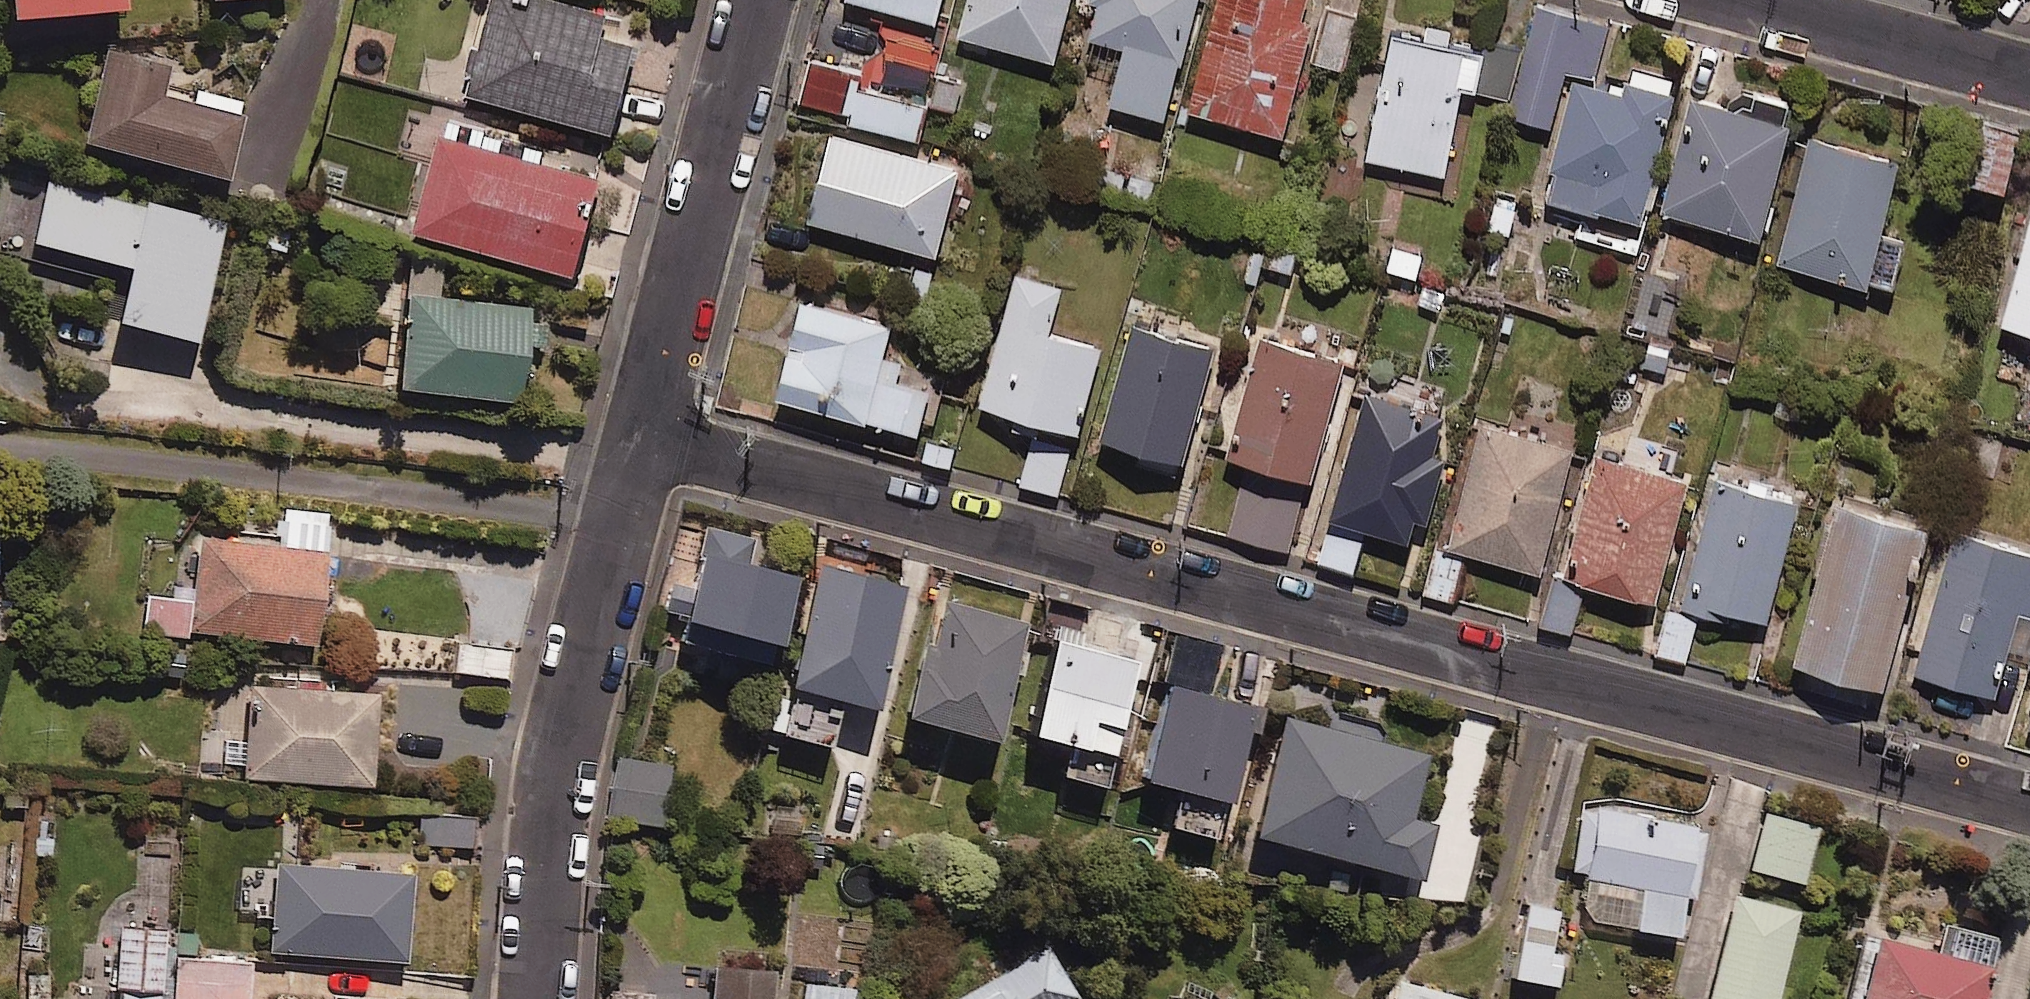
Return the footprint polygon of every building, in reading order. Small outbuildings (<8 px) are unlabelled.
[(19,35),(132,24),(130,0),(15,0),(19,35)] [(471,100),(623,138),(646,48),(609,39),(615,17),(545,0),(496,0),(471,100)] [(846,6),(937,30),(946,0),(848,0),(846,6)] [(956,45),(1053,70),(1072,0),(968,0),(956,45)] [(1089,8),(1097,10),(1088,45),(1122,54),(1107,112),(1163,126),(1177,73),(1181,74),(1200,0),(1091,0),(1089,8)] [(1188,119),(1283,144),(1312,32),(1300,29),(1308,0),(1219,0),(1188,119)] [(1608,28),(1537,8),(1505,122),(1549,134),(1566,75),(1593,83),(1608,28)] [(1357,20),(1326,11),(1311,69),(1342,77),(1357,20)] [(1484,58),(1390,39),(1364,166),(1444,182),(1461,96),(1476,99),(1484,58)] [(80,154),(231,194),(249,126),(167,104),(176,74),(107,56),(80,154)] [(968,84),(944,79),(939,110),(962,114),(968,84)] [(1625,85),(1620,102),(1572,88),(1539,207),(1643,236),(1681,101),(1625,85)] [(863,89),(854,123),(923,141),(931,106),(863,89)] [(1792,136),(1689,105),(1656,217),(1759,247),(1792,136)] [(2020,134),(1983,124),(1965,191),(2002,201),(2020,134)] [(965,168),(834,135),(811,225),(942,258),(965,168)] [(609,179),(444,140),(420,241),(585,280),(609,179)] [(1898,167),(1811,143),(1776,269),(1863,293),(1898,167)] [(232,222),(50,180),(34,249),(137,273),(123,332),(202,350),(232,222)] [(1994,331),(2029,341),(2029,203),(1994,331)] [(1070,289),(1017,275),(982,409),(1085,436),(1108,350),(1057,337),(1070,289)] [(536,310),(411,300),(403,401),(528,411),(536,310)] [(899,327),(805,303),(779,405),(874,430),(875,424),(927,437),(939,394),(901,384),(906,362),(891,358),(899,327)] [(1223,352),(1136,329),(1106,444),(1192,467),(1223,352)] [(1358,365),(1266,340),(1236,457),(1255,462),(1236,535),(1292,550),(1309,486),(1325,490),(1358,365)] [(1453,419),(1368,395),(1331,522),(1318,567),(1359,579),(1371,537),(1416,547),(1422,525),(1435,529),(1455,462),(1442,458),(1453,419)] [(1473,414),(1442,537),(1535,561),(1567,438),(1473,414)] [(1074,451),(1032,441),(1020,486),(1063,497),(1074,451)] [(961,451),(928,442),(923,464),(956,473),(961,451)] [(1688,481),(1595,454),(1561,576),(1554,574),(1541,622),(1569,630),(1583,582),(1654,602),(1688,481)] [(1795,486),(1709,466),(1679,594),(1765,614),(1795,486)] [(1915,501),(1827,480),(1787,641),(1876,663),(1915,501)] [(278,550),(207,541),(198,611),(149,605),(145,638),(320,661),(340,514),(284,507),(278,550)] [(1947,519),(1910,666),(1992,686),(2013,602),(2029,606),(2029,540),(1947,519)] [(761,543),(710,530),(693,592),(673,586),(666,615),(688,621),(685,631),(792,660),(812,585),(754,570),(761,543)] [(1464,549),(1433,540),(1418,586),(1449,596),(1464,549)] [(915,589),(825,569),(796,699),(887,719),(915,589)] [(1696,609),(1664,600),(1651,648),(1682,657),(1696,609)] [(1036,627),(950,608),(940,651),(930,649),(911,730),(1007,752),(1036,627)] [(514,689),(519,650),(460,642),(454,681),(514,689)] [(1145,668),(1060,648),(1036,748),(1121,768),(1145,668)] [(376,796),(385,700),(255,688),(246,784),(376,796)] [(1264,714),(1177,691),(1151,789),(1237,812),(1264,714)] [(1433,763),(1291,728),(1261,848),(1430,890),(1444,833),(1417,826),(1433,763)] [(677,773),(620,763),(610,821),(667,831),(677,773)] [(1592,806),(1578,803),(1566,868),(1584,871),(1577,910),(1674,928),(1681,890),(1690,892),(1702,827),(1687,825),(1688,819),(1593,801),(1592,806)] [(1811,824),(1758,810),(1745,860),(1797,874),(1811,824)] [(422,814),(420,847),(478,851),(481,818),(422,814)] [(280,867),(272,956),(412,969),(420,880),(280,867)] [(1793,900),(1730,885),(1701,998),(1768,998),(1793,900)] [(1553,906),(1523,899),(1506,971),(1551,982),(1558,952),(1543,948),(1553,906)] [(1858,913),(1837,998),(1963,998),(1977,942),(1858,913)] [(172,933),(126,927),(119,990),(165,995),(172,933)] [(1035,931),(932,994),(929,998),(1036,998),(1066,981),(1035,931)] [(710,961),(709,998),(760,998),(762,963),(710,961)] [(185,962),(182,998),(253,998),(255,967),(185,962)] [(1392,971),(1384,998),(1468,998),(1470,994),(1392,971)]
